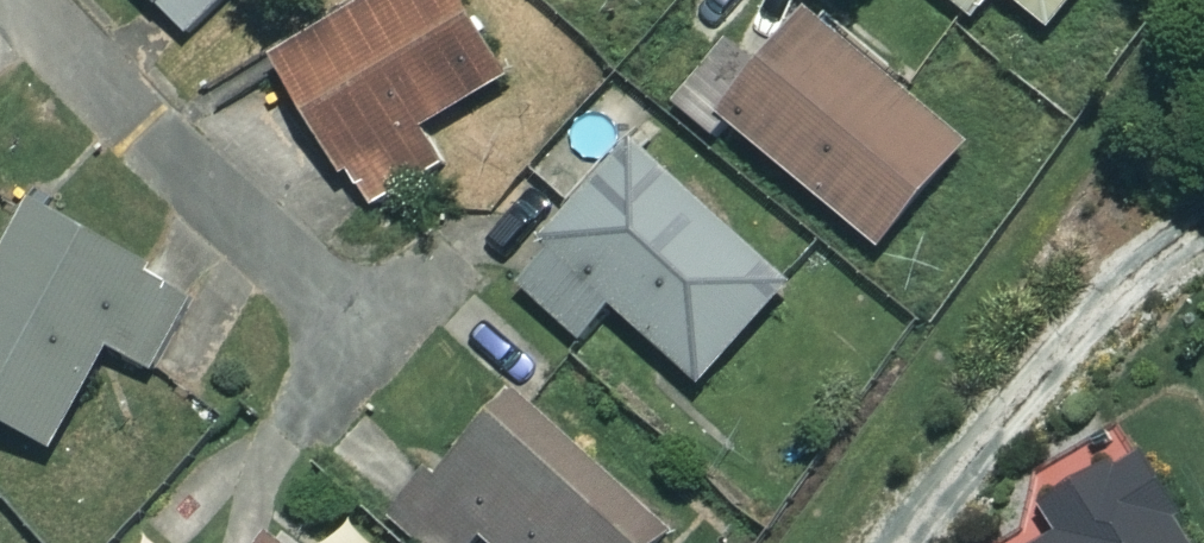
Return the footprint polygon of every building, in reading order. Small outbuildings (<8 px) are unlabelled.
[(190,34),(225,0),(156,0),(190,34)] [(468,0),(368,0),(277,62),(358,181),(517,73),(468,0)] [(981,20),(997,0),(957,0),(981,20)] [(1054,28),(1077,0),(1019,0),(1054,28)] [(972,143),(810,10),(723,115),(885,248),(972,143)] [(795,284),(629,137),(541,236),(557,250),(524,287),(585,341),(617,306),(705,385),(795,284)] [(45,194),(0,273),(0,417),(57,449),(115,346),(158,371),(206,285),(45,194)] [(518,392),(406,522),(431,542),(483,542),(486,539),(491,542),(669,542),(679,531),(518,392)] [(1137,456),(1042,510),(1059,540),(1055,542),(1187,542),(1137,456)] [(234,507),(208,542),(284,542),(234,507)]
